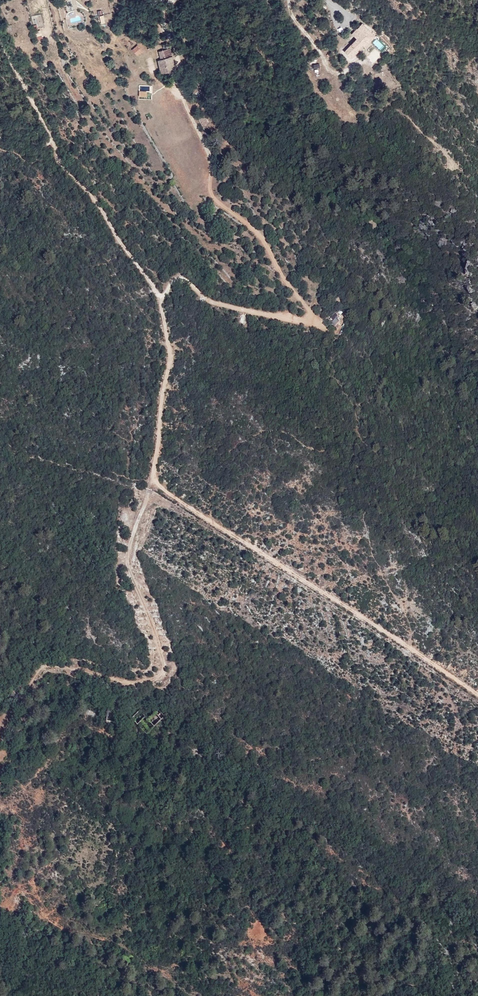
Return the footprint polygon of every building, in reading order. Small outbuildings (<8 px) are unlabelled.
[(33,29),(44,27),(42,14),(31,15),(33,29)] [(355,37),(343,50),(351,58),(358,51),(356,49),(357,48),(362,43),(364,46),(374,35),(361,22),(351,33),(355,37)] [(41,33),(35,35),(38,42),(43,39),(41,33)] [(137,57),(142,52),(137,45),(131,50),(137,57)] [(168,72),(179,70),(176,57),(168,58),(170,66),(167,67),(168,72)] [(163,73),(168,72),(167,67),(170,66),(168,58),(160,60),(163,73)] [(213,124),(209,115),(208,115),(202,117),(206,127),(213,124)] [(339,316),(336,313),(330,319),(333,322),(339,316)] [(331,324),(335,328),(340,322),(336,318),(331,324)] [(167,725),(160,717),(157,720),(164,728),(167,725)] [(117,731),(119,720),(110,718),(109,729),(117,731)] [(141,718),(134,726),(134,727),(137,730),(144,721),(141,718)] [(157,720),(153,724),(160,731),(164,728),(157,720)] [(147,724),(144,721),(137,730),(144,738),(148,733),(143,729),(147,724)] [(150,727),(147,724),(143,729),(148,733),(153,738),(157,734),(150,727)] [(153,724),(150,727),(157,734),(160,731),(153,724)] [(148,733),(144,738),(146,740),(145,741),(147,744),(153,738),(148,733)] [(123,970),(132,976),(136,970),(138,963),(133,959),(130,964),(128,962),(123,970)]
